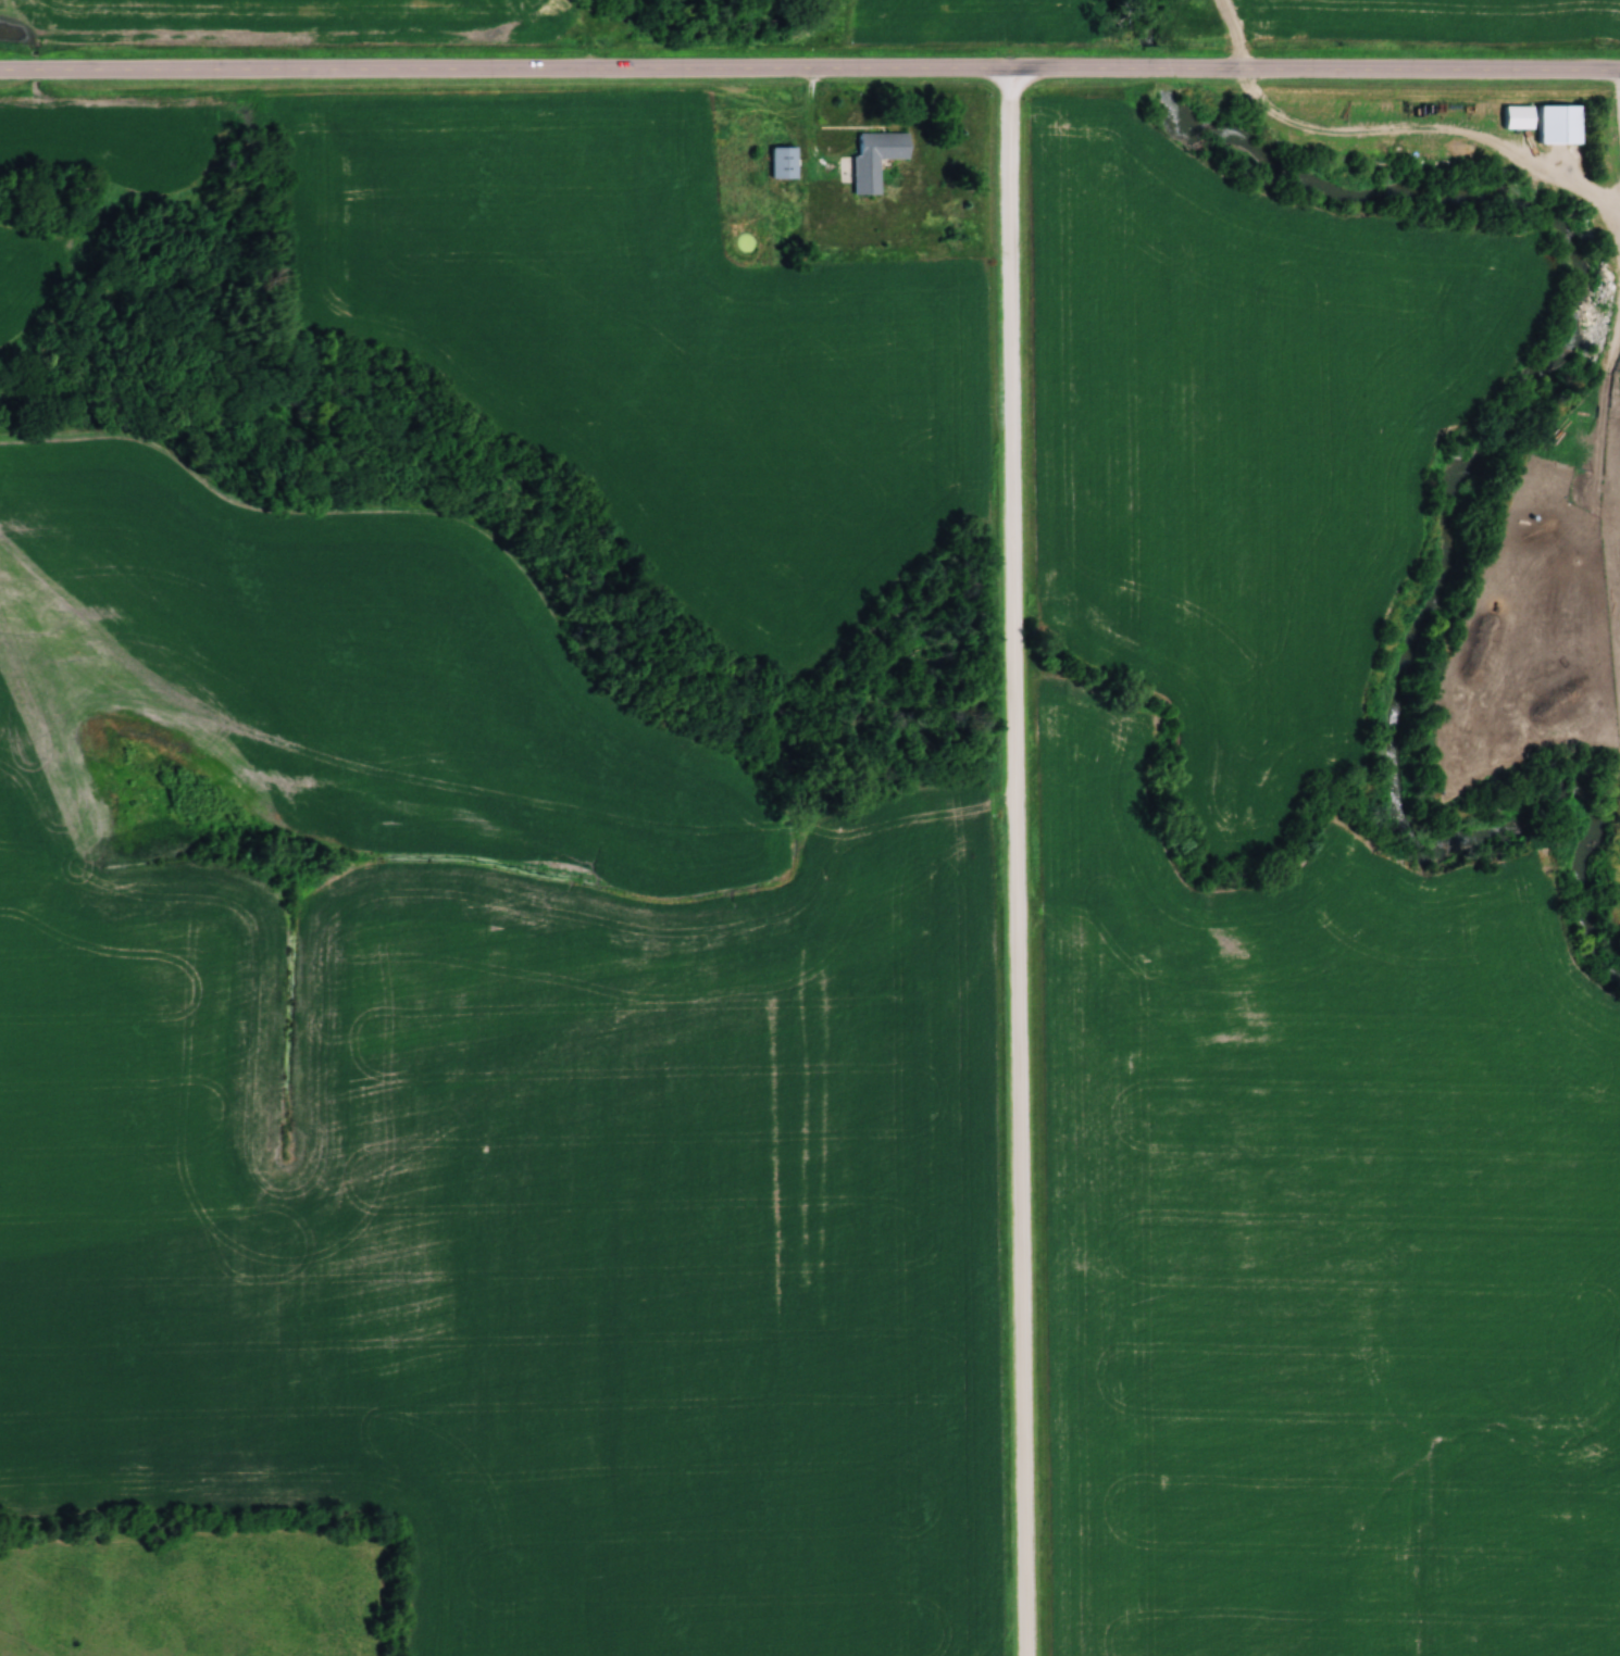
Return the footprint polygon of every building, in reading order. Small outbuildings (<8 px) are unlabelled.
[(1505,130),(1533,130),(1533,106),(1505,106),(1505,130)] [(1540,144),(1580,144),(1580,106),(1540,106),(1540,144)] [(855,194),(879,194),(879,158),(907,158),(908,133),(855,133),(855,194)] [(795,147),(771,147),(771,178),(795,178),(795,147)]
